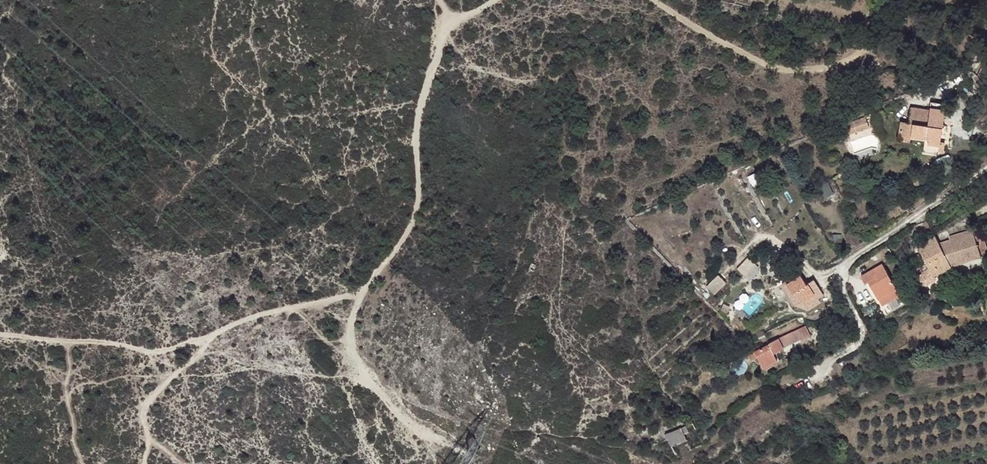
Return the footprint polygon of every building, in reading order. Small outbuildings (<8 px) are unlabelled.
[(914,107),(912,122),(930,126),(931,118),(932,111),(914,107)] [(845,123),(849,132),(872,123),(868,113),(845,123)] [(930,126),(912,122),(904,121),(902,137),(913,140),(913,136),(927,138),(925,149),(939,152),(941,142),(946,121),(931,118),(930,126)] [(829,180),(819,184),(825,196),(835,191),(829,180)] [(935,268),(957,257),(983,249),(983,246),(986,245),(986,235),(982,220),(951,229),(954,239),(946,242),(940,227),(920,234),(935,268)] [(869,277),(883,298),(901,287),(883,258),(861,272),(865,279),(869,277)] [(910,273),(916,285),(929,279),(922,266),(910,273)] [(781,289),(782,291),(791,286),(790,284),(800,279),(796,272),(782,280),(785,285),(781,289)] [(720,274),(707,285),(714,293),(727,282),(720,274)] [(800,279),(790,284),(791,286),(797,296),(801,303),(819,292),(810,277),(804,281),(802,278),(800,279)] [(791,286),(782,291),(788,301),(797,296),(791,286)] [(767,311),(769,315),(777,310),(775,306),(767,311)] [(832,311),(836,320),(843,317),(838,308),(832,311)] [(795,323),(798,327),(807,323),(804,318),(795,323)] [(778,332),(781,338),(799,329),(798,327),(795,323),(778,332)] [(756,352),(761,361),(776,354),(772,346),(782,341),(781,338),(778,332),(747,347),(753,354),(756,352)] [(689,424),(687,419),(666,430),(672,442),(688,434),(685,427),(689,424)]
